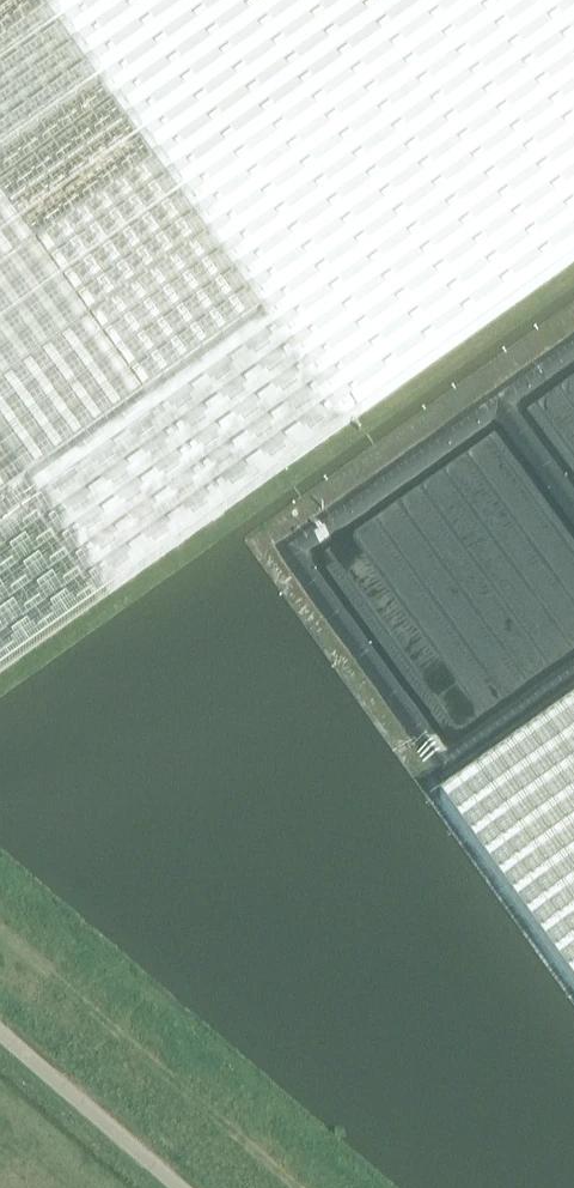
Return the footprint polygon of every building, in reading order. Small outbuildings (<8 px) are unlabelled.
[(573,261),(573,0),(0,0),(0,672),(573,261)] [(442,799),(573,985),(573,704),(442,799)]
